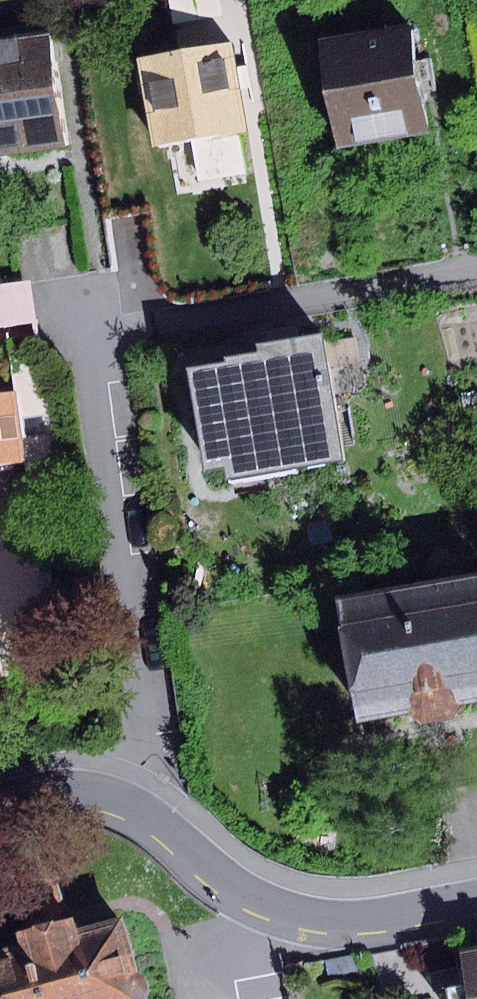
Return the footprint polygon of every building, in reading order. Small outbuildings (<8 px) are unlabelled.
[(413,25),(322,40),(340,148),(431,133),(413,25)] [(0,40),(0,154),(61,146),(47,34),(0,40)] [(239,38),(129,55),(145,153),(254,136),(239,38)] [(226,365),(187,372),(203,469),(223,466),(226,480),(342,460),(320,333),(253,344),(254,353),(224,358),(226,365)] [(25,463),(15,389),(0,391),(0,467),(25,463)] [(335,596),(355,722),(409,713),(420,723),(450,719),(455,705),(476,702),(476,573),(335,596)] [(0,949),(0,998),(143,998),(142,998),(147,994),(149,988),(149,982),(147,977),(143,975),(136,972),(122,920),(75,932),(71,918),(14,933),(17,945),(0,949)] [(452,937),(422,944),(429,972),(459,965),(452,937)] [(460,950),(466,985),(446,988),(448,998),(476,998),(476,947),(460,950)]
